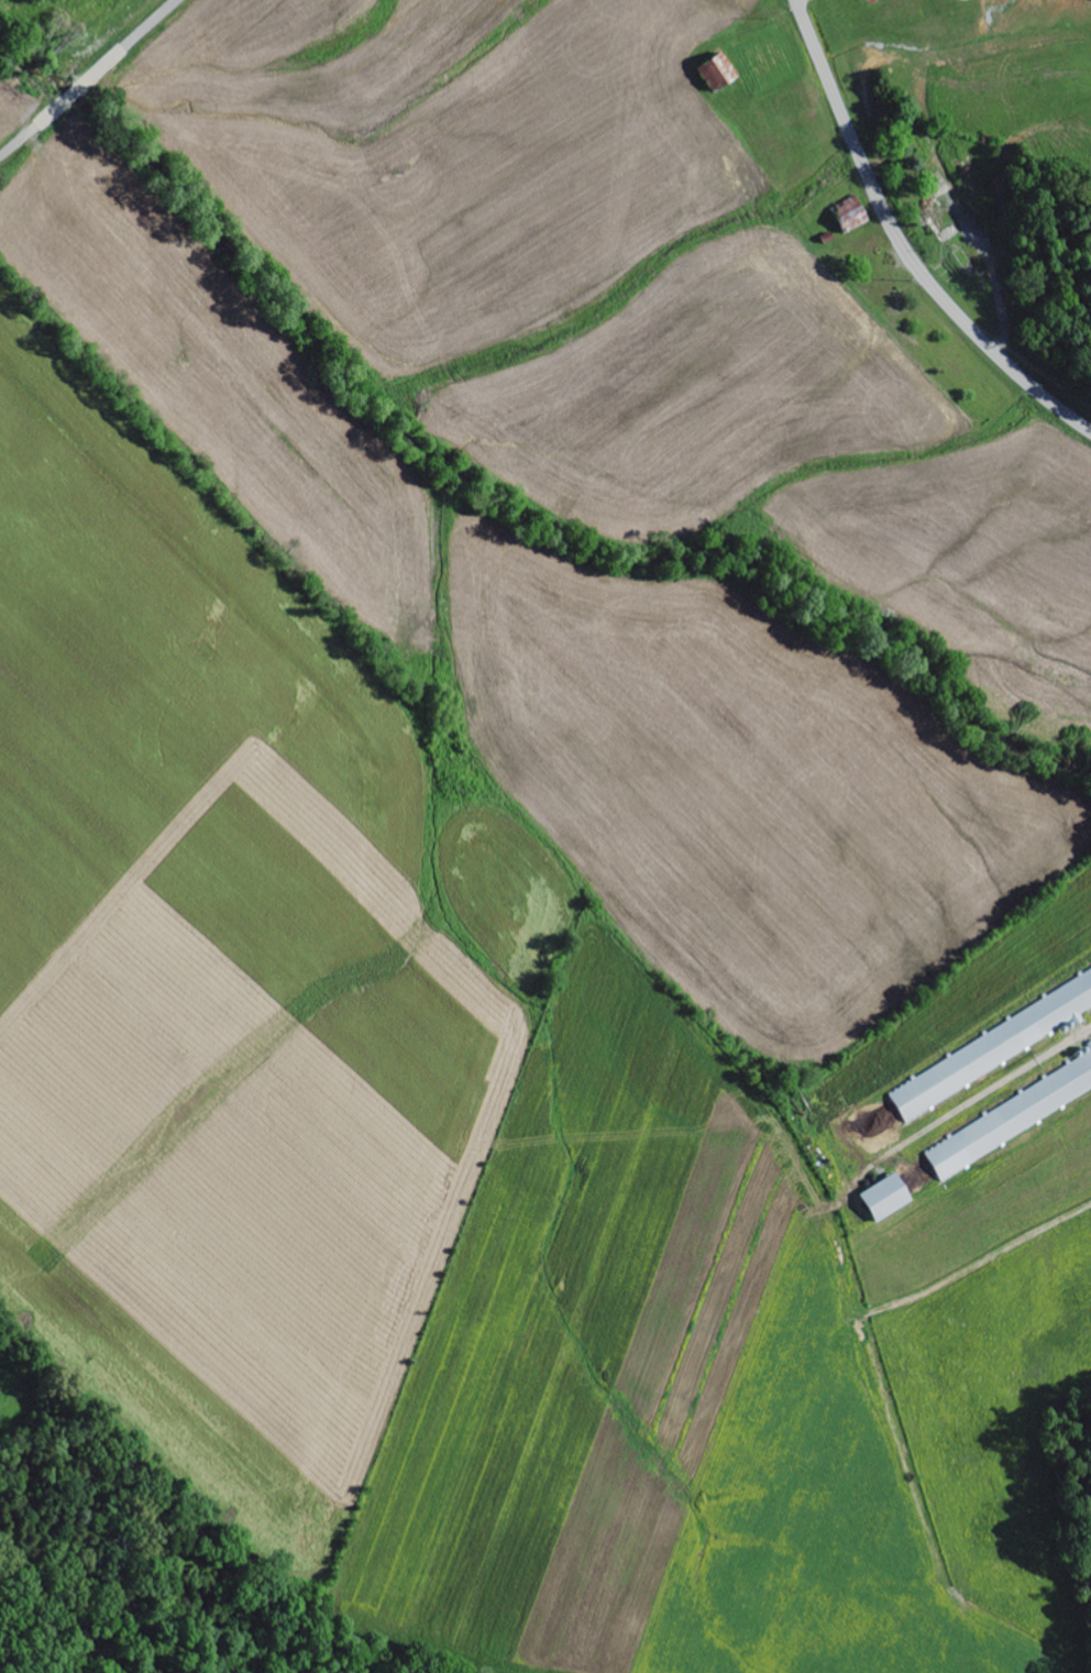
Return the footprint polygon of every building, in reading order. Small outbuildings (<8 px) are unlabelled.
[(738,76),(722,52),(697,69),(713,93),(738,76)] [(869,224),(864,208),(837,218),(843,234),(869,224)] [(1090,1008),(1090,974),(885,1087),(904,1121),(1074,1027),(1075,1028),(1085,1022),(1080,1014),(1090,1008)] [(923,1149),(936,1174),(1090,1091),(1090,1060),(923,1149)] [(859,1196),(876,1225),(913,1203),(896,1174),(859,1196)]
